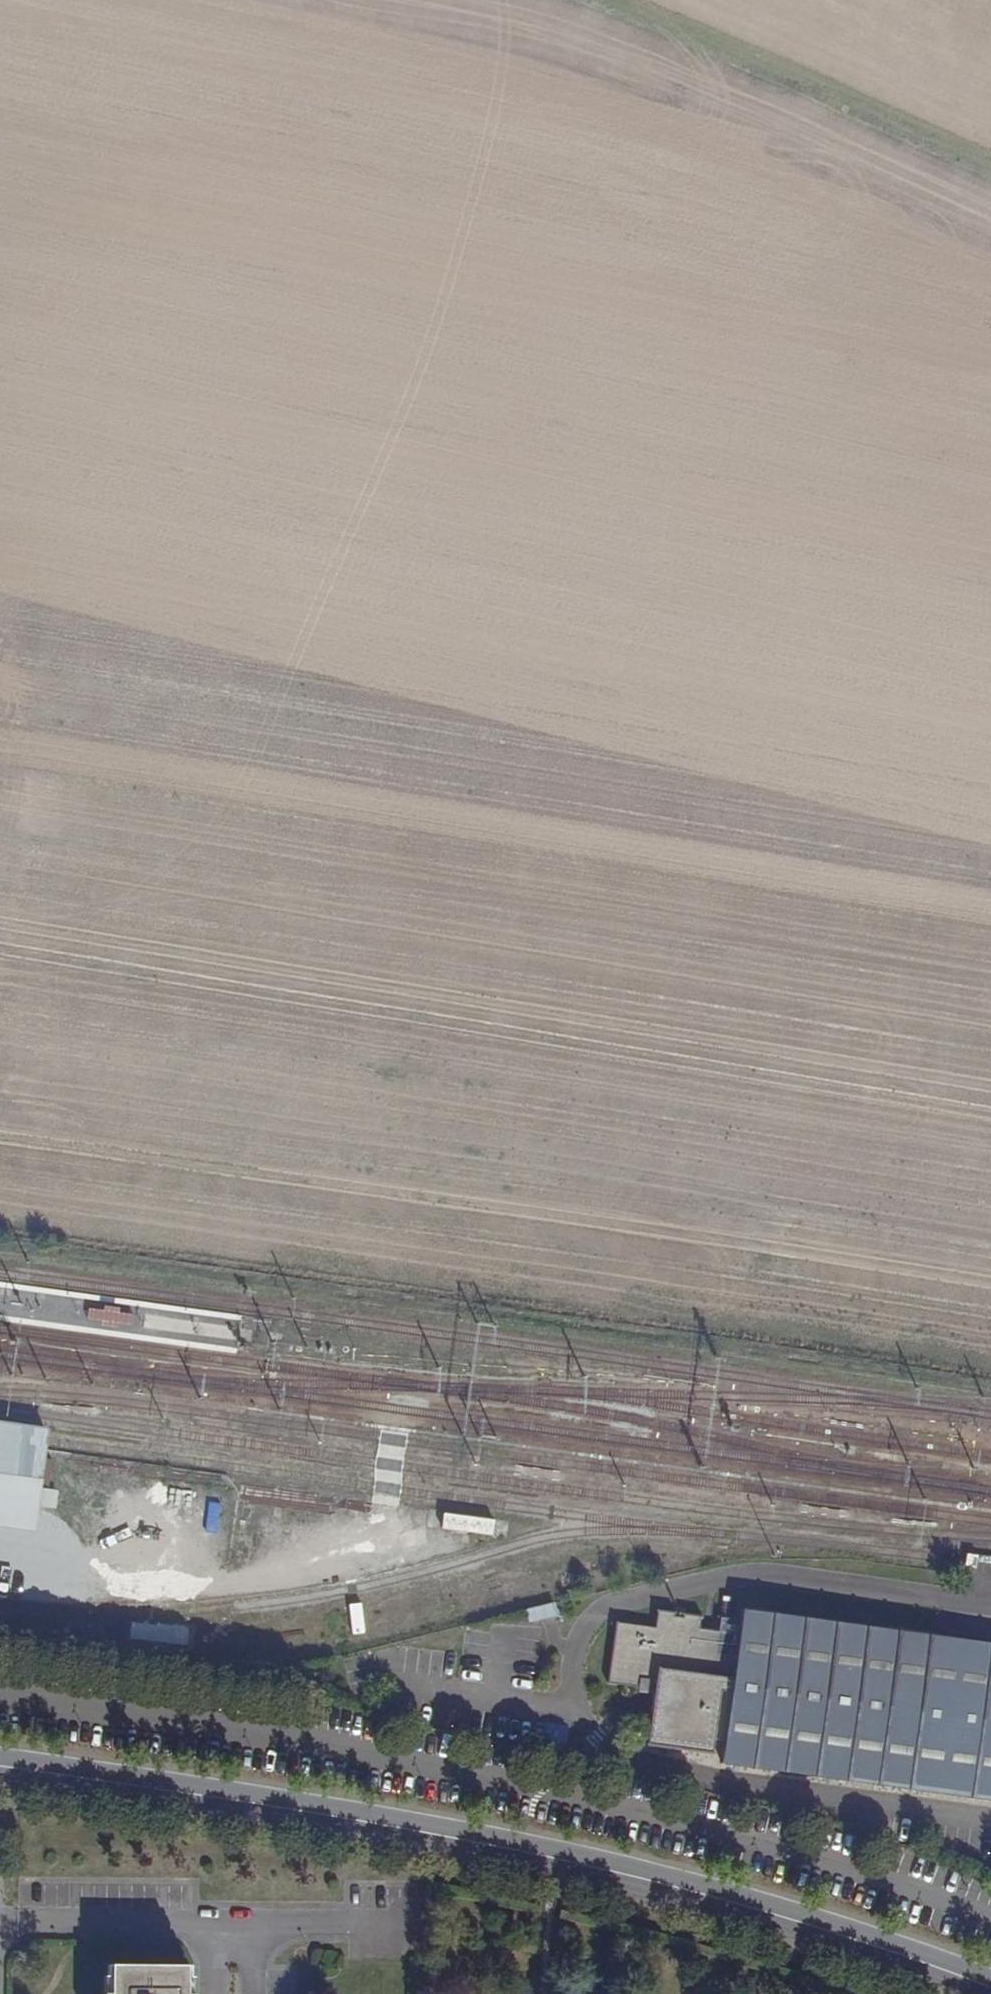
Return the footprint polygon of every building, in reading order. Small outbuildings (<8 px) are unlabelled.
[(44,1463),(47,1441),(49,1433),(0,1425),(0,1456),(44,1463)] [(0,1456),(0,1502),(38,1507),(44,1463),(0,1456)] [(0,1502),(0,1529),(34,1534),(38,1507),(0,1502)] [(496,1525),(443,1519),(442,1534),(495,1539),(496,1525)] [(552,1602),(526,1608),(530,1620),(555,1613),(552,1602)] [(742,1609),(738,1633),(699,1627),(701,1615),(657,1609),(655,1627),(614,1621),(606,1683),(640,1688),(641,1680),(654,1682),(646,1744),(712,1753),(714,1741),(724,1742),(721,1763),(990,1800),(990,1643),(742,1609)] [(111,1966),(111,1993),(186,1993),(186,1966),(111,1966)]
